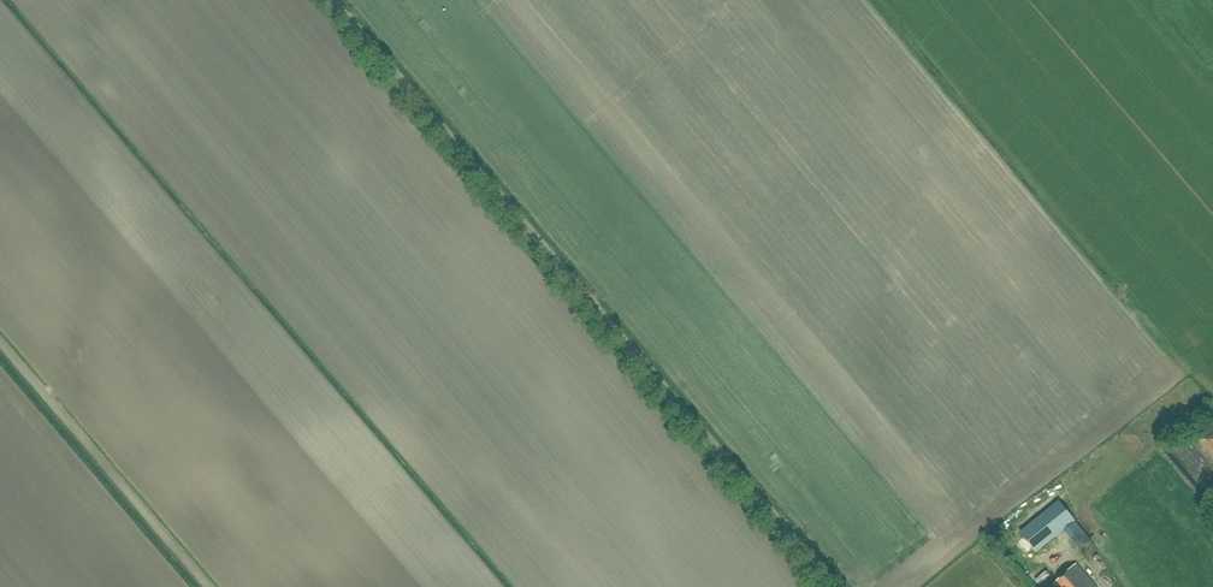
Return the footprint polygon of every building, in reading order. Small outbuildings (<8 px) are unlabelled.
[(1211,426),(1197,438),(1212,457),(1212,429),(1211,426)] [(1059,504),(1022,533),(1037,553),(1065,530),(1075,523),(1059,504)] [(1075,523),(1065,530),(1080,550),(1090,542),(1075,522),(1075,523)] [(1095,586),(1076,565),(1054,585),(1056,586),(1095,586)]
